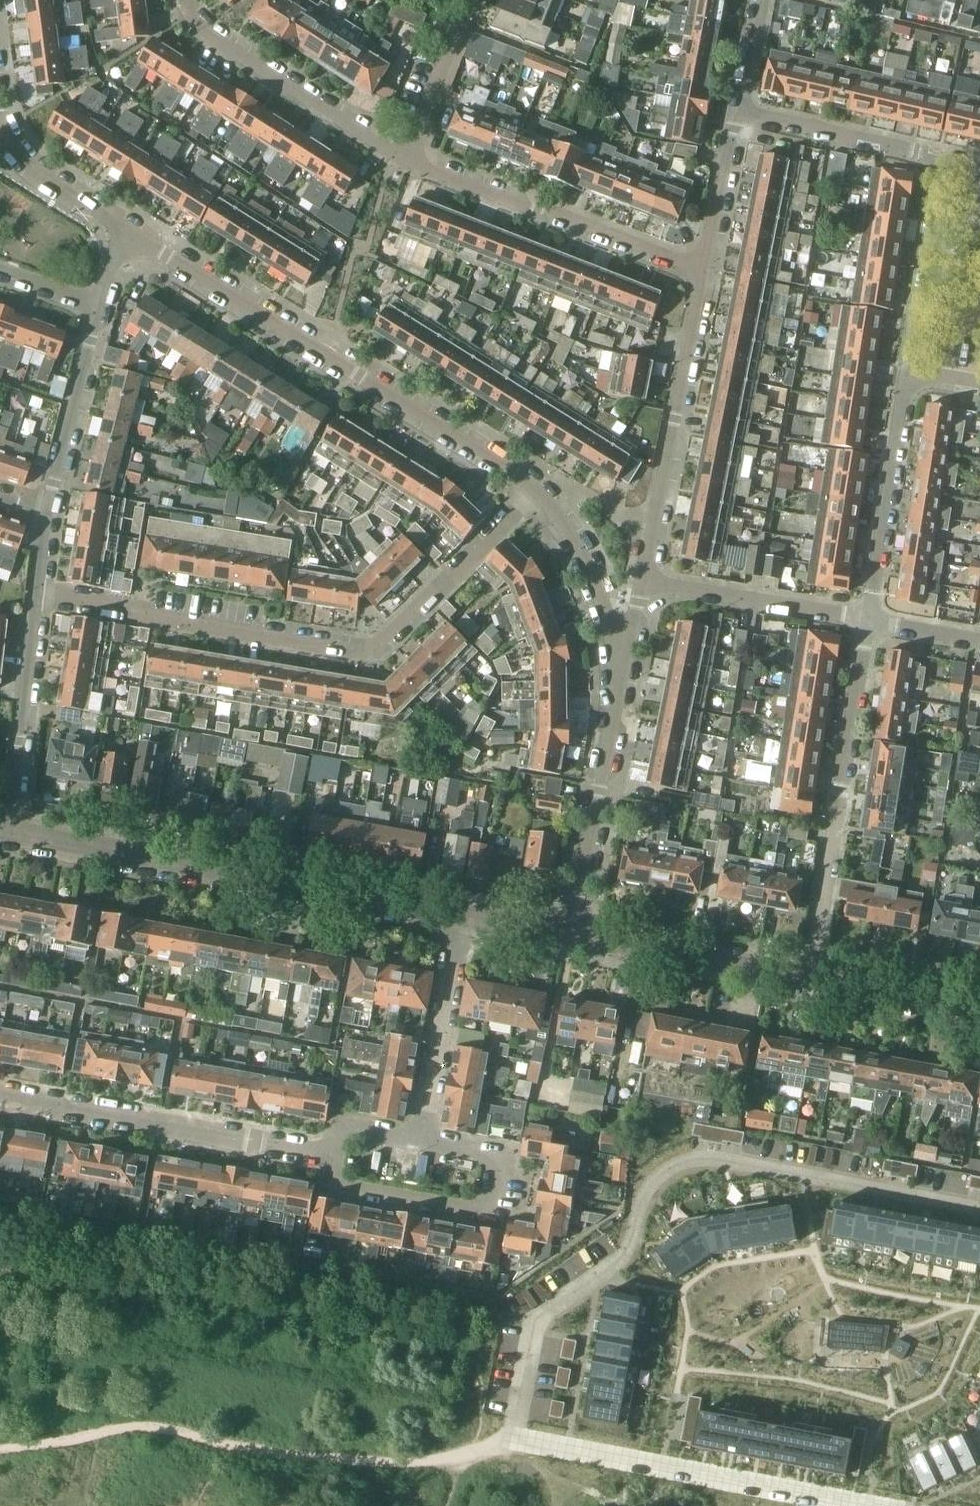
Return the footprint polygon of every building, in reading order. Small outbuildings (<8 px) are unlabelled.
[(30,22),(83,16),(82,3),(63,5),(62,0),(28,0),(30,22)] [(93,9),(118,6),(119,16),(142,13),(148,12),(146,0),(92,0),(93,9)] [(251,17),(253,18),(251,21),(260,26),(261,23),(268,27),(286,0),(262,0),(251,17)] [(266,30),(285,42),(309,3),(304,0),(286,0),(268,27),(266,30)] [(498,10),(552,31),(559,14),(522,0),(500,0),(503,1),(498,10)] [(559,14),(564,0),(522,0),(559,14)] [(619,0),(603,0),(599,10),(613,16),(615,10),(619,0)] [(672,14),(688,17),(722,24),(723,17),(726,17),(728,5),(705,0),(691,0),(690,9),(674,6),(672,14)] [(792,13),(801,14),(802,12),(804,4),(791,1),(785,0),(782,0),(779,16),(787,18),(789,13),(792,13)] [(906,13),(925,18),(930,0),(910,0),(906,13)] [(925,18),(950,24),(957,0),(930,0),(925,18)] [(958,27),(979,33),(979,0),(965,0),(958,27)] [(389,16),(397,19),(405,7),(394,2),(389,16)] [(309,3),(285,42),(301,52),(303,50),(327,12),(329,9),(321,4),(318,9),(309,3)] [(628,27),(631,27),(636,7),(618,4),(615,12),(614,16),(613,16),(612,23),(614,24),(628,27)] [(804,4),(802,12),(814,15),(816,7),(804,4)] [(397,19),(422,29),(427,15),(405,7),(397,19)] [(882,16),(899,20),(901,12),(884,8),(882,16)] [(497,18),(491,28),(546,49),(552,31),(498,10),(494,17),(497,18)] [(121,28),(96,31),(97,42),(142,37),(151,36),(148,12),(142,13),(119,16),(121,28)] [(327,12),(303,50),(311,54),(309,57),(319,63),(320,61),(344,24),(345,24),(327,12)] [(672,14),(668,34),(718,44),(719,35),(722,36),(724,25),(721,24),(722,24),(688,17),(672,14)] [(591,15),(587,25),(601,30),(604,20),(591,15)] [(83,16),(30,22),(33,43),(60,40),(59,28),(85,25),(83,16)] [(344,24),(320,61),(329,66),(327,69),(336,74),(355,44),(346,38),(351,29),(344,24)] [(623,48),(628,27),(614,24),(609,45),(609,47),(622,49),(623,48)] [(587,25),(583,35),(597,41),(601,30),(587,25)] [(909,37),(911,29),(894,25),(892,33),(909,37)] [(914,40),(930,44),(933,34),(916,30),(914,40)] [(473,33),(468,45),(493,54),(494,53),(498,42),(473,33)] [(668,34),(666,43),(682,46),(680,58),(717,65),(719,51),(716,50),(718,44),(668,34)] [(142,60),(126,85),(137,92),(142,83),(151,69),(159,74),(174,51),(155,39),(142,60)] [(60,40),(33,43),(36,65),(89,59),(88,49),(62,52),(62,48),(60,40)] [(379,48),(356,84),(363,88),(361,90),(370,96),(371,94),(372,95),(375,91),(380,84),(381,85),(382,82),(385,84),(391,75),(387,73),(391,67),(396,58),(389,54),(393,48),(383,41),(379,48)] [(494,53),(505,57),(505,56),(509,46),(498,42),(494,53)] [(355,44),(336,74),(346,80),(347,78),(356,84),(379,48),(371,43),(366,51),(355,44)] [(468,45),(464,57),(489,67),(493,54),(468,45)] [(509,46),(505,56),(517,60),(521,51),(520,50),(509,46)] [(603,63),(603,64),(621,68),(621,67),(620,67),(621,58),(622,49),(609,47),(606,63),(606,64),(603,63)] [(574,60),(588,65),(591,54),(578,49),(574,60)] [(170,81),(156,104),(164,109),(193,63),(174,51),(159,74),(170,81)] [(764,83),(762,92),(784,97),(785,96),(794,56),(772,51),(770,61),(769,61),(767,73),(766,73),(764,83)] [(523,65),(545,74),(545,72),(549,62),(528,54),(523,65)] [(794,56),(785,96),(807,101),(816,61),(794,56)] [(650,73),(650,74),(660,75),(710,84),(711,76),(714,77),(717,65),(680,58),(678,69),(651,64),(650,73)] [(89,59),(36,65),(38,88),(66,84),(64,74),(91,71),(89,59)] [(816,61),(807,101),(829,106),(830,106),(829,106),(838,66),(816,61)] [(549,62),(545,72),(545,74),(542,81),(561,89),(570,70),(549,62)] [(193,63),(164,109),(174,115),(188,93),(196,98),(211,75),(193,63)] [(617,87),(621,68),(603,64),(600,78),(605,85),(617,87)] [(838,66),(829,106),(830,106),(851,111),(852,111),(861,71),(838,66)] [(575,79),(586,84),(589,73),(579,69),(575,79)] [(851,111),(874,116),(883,76),(861,71),(852,111),(851,111)] [(591,74),(589,73),(586,84),(583,90),(595,95),(600,85),(589,80),(591,74)] [(927,86),(918,126),(941,132),(951,91),(950,91),(953,79),(930,74),(927,86)] [(208,105),(193,128),(194,128),(201,133),(230,87),(211,75),(196,98),(208,105)] [(660,75),(656,94),(674,98),(710,105),(713,91),(709,91),(710,84),(660,75)] [(883,76),(874,116),(896,121),(905,81),(883,76)] [(905,81),(896,121),(918,126),(927,86),(905,81)] [(380,84),(375,91),(388,99),(392,91),(381,85),(380,84)] [(465,92),(449,135),(459,139),(458,142),(467,146),(468,143),(471,144),(487,102),(487,101),(491,92),(476,86),(473,93),(466,90),(465,92)] [(230,87),(201,133),(211,139),(226,117),(234,122),(248,99),(230,87)] [(66,103),(51,127),(71,140),(100,94),(91,88),(77,110),(66,103)] [(955,92),(945,132),(969,138),(978,98),(955,92)] [(636,112),(636,111),(638,98),(610,93),(620,109),(636,112)] [(100,94),(71,140),(90,152),(105,128),(95,121),(109,99),(100,94)] [(655,107),(653,115),(654,115),(702,124),(704,117),(708,118),(710,105),(674,98),(672,110),(655,107)] [(969,138),(979,140),(979,98),(978,98),(969,138)] [(244,129),(230,151),(239,157),(254,131),(267,111),(248,99),(234,122),(244,129)] [(472,144),(471,147),(480,151),(481,148),(490,151),(508,106),(499,103),(498,106),(487,102),(471,144),(472,144)] [(616,123),(619,115),(612,103),(606,119),(616,123)] [(508,106),(490,151),(500,155),(499,158),(506,161),(507,158),(511,160),(522,130),(527,117),(516,113),(517,110),(508,106)] [(640,112),(636,111),(636,112),(620,109),(636,134),(640,112)] [(105,128),(90,152),(108,163),(137,118),(127,111),(114,133),(105,128)] [(254,131),(239,157),(248,163),(258,148),(265,153),(270,145),(285,123),(267,111),(254,131)] [(629,130),(619,115),(616,123),(617,123),(614,131),(626,136),(629,130)] [(654,115),(652,124),(668,127),(666,138),(698,145),(699,142),(701,143),(703,133),(700,133),(702,124),(654,115)] [(137,118),(108,163),(127,175),(142,151),(133,145),(142,130),(146,123),(142,121),(137,118)] [(512,160),(511,163),(520,167),(521,164),(530,167),(548,122),(540,119),(534,135),(522,130),(511,160),(512,160)] [(548,122),(530,167),(537,170),(536,173),(549,178),(568,130),(548,122)] [(282,152),(267,175),(275,180),(304,135),(285,123),(270,145),(282,152)] [(194,128),(189,135),(197,140),(201,133),(194,128)] [(568,130),(549,178),(571,186),(583,154),(571,149),(577,134),(568,130)] [(142,151),(127,175),(142,185),(143,185),(151,173),(172,139),(164,134),(150,156),(142,151)] [(304,135),(275,180),(286,186),(300,164),(308,169),(322,146),(304,135)] [(151,173),(143,185),(161,197),(177,173),(168,168),(182,146),(181,145),(174,140),(172,139),(151,173)] [(583,154),(571,186),(583,191),(584,188),(590,190),(607,146),(600,143),(594,158),(583,154)] [(669,144),(665,153),(673,156),(674,154),(678,145),(669,144)] [(698,149),(678,145),(674,154),(697,158),(698,149)] [(796,145),(793,158),(800,160),(802,160),(805,147),(796,145)] [(319,176),(304,199),(313,204),(341,158),(322,146),(308,169),(319,176)] [(607,146),(590,190),(600,194),(599,197),(608,201),(609,198),(612,199),(624,169),(622,169),(627,157),(616,153),(617,150),(607,146)] [(832,152),(826,182),(842,185),(848,156),(832,152)] [(762,154),(758,175),(798,183),(802,162),(762,154)] [(624,169),(612,199),(613,200),(612,202),(621,206),(622,203),(632,207),(649,162),(641,159),(640,162),(639,162),(627,157),(622,169),(624,169)] [(177,173),(161,197),(181,209),(209,163),(201,158),(187,180),(177,173)] [(341,158),(313,204),(323,210),(337,188),(345,194),(360,170),(341,158)] [(649,162),(632,207),(640,210),(639,213),(650,217),(651,215),(652,214),(662,185),(660,184),(661,181),(664,182),(666,175),(657,171),(659,166),(649,162)] [(209,163),(181,209),(200,221),(215,197),(206,191),(219,170),(209,163)] [(863,176),(861,188),(870,189),(870,190),(910,197),(911,197),(915,175),(906,173),(896,171),(896,172),(884,170),(883,170),(873,169),(872,178),(863,176)] [(652,214),(651,215),(677,226),(694,182),(667,172),(666,175),(664,182),(661,181),(660,184),(662,185),(652,214)] [(758,175),(754,194),(806,204),(808,195),(796,193),(798,183),(758,175)] [(228,185),(204,224),(222,235),(243,201),(236,196),(238,192),(228,185)] [(870,190),(866,213),(907,219),(910,197),(870,190)] [(754,194),(751,214),(790,221),(792,210),(805,213),(806,204),(754,194)] [(416,199),(401,237),(422,244),(436,207),(416,199)] [(243,201),(222,235),(239,245),(262,207),(252,201),(250,205),(243,201)] [(262,207),(239,245),(256,256),(277,222),(270,218),(272,213),(262,207)] [(436,207),(422,244),(439,251),(454,214),(436,207)] [(866,213),(862,235),(903,242),(907,219),(866,213)] [(454,214),(439,251),(459,259),(473,221),(454,214)] [(751,214),(747,233),(799,243),(800,235),(788,232),(790,221),(751,214)] [(277,222),(256,256),(273,266),(296,228),(280,218),(277,222)] [(473,221),(459,259),(477,266),(492,228),(473,221)] [(296,228),(273,266),(289,276),(310,243),(303,239),(306,235),(296,228)] [(492,228),(477,266),(496,273),(510,235),(492,228)] [(747,233),(743,253),(783,261),(785,250),(797,252),(799,243),(747,233)] [(510,235),(496,273),(514,280),(529,242),(510,235)] [(862,235),(859,258),(900,264),(903,242),(862,235)] [(310,243),(289,276),(307,287),(328,254),(321,250),(321,249),(325,244),(315,237),(311,243),(310,242),(310,243)] [(532,244),(518,282),(537,289),(551,251),(532,244)] [(551,251),(537,289),(556,296),(569,258),(551,251)] [(739,273),(739,275),(778,283),(779,281),(791,283),(793,274),(781,271),(783,261),(743,253),(739,273)] [(409,271),(413,263),(402,258),(398,266),(409,271)] [(569,258),(556,296),(574,303),(588,266),(569,258)] [(859,258),(855,280),(896,287),(900,264),(859,258)] [(326,260),(321,268),(332,275),(337,267),(326,260)] [(425,269),(413,263),(409,271),(421,277),(425,269)] [(588,266),(574,303),(594,311),(608,273),(588,266)] [(389,267),(384,280),(393,283),(398,271),(389,267)] [(608,273),(594,311),(613,318),(627,281),(608,273)] [(434,283),(445,289),(449,281),(438,275),(434,283)] [(738,278),(734,297),(774,305),(776,295),(789,297),(790,288),(778,286),(778,283),(739,275),(738,278)] [(855,280),(852,304),(892,310),(896,287),(855,280)] [(461,286),(449,281),(445,289),(457,294),(461,286)] [(627,281),(613,318),(631,325),(645,288),(627,281)] [(645,288),(631,325),(640,329),(649,332),(654,320),(664,295),(645,288)] [(481,306),(485,298),(473,292),(470,300),(481,306)] [(373,329),(391,341),(398,329),(412,305),(413,306),(417,300),(414,299),(408,295),(406,294),(403,299),(394,294),(373,329)] [(143,331),(130,353),(132,353),(139,355),(147,343),(167,310),(147,297),(130,323),(143,331)] [(373,303),(362,297),(354,312),(365,318),(373,303)] [(734,297),(730,317),(783,327),(784,319),(772,317),(774,305),(734,297)] [(496,303),(485,298),(481,306),(493,311),(496,303)] [(826,304),(807,300),(806,308),(814,310),(815,308),(825,310),(826,304)] [(398,329),(391,341),(407,351),(421,329),(436,306),(428,301),(422,311),(413,306),(412,305),(398,329)] [(463,302),(458,312),(472,319),(477,310),(463,302)] [(421,329),(407,351),(425,362),(446,329),(447,327),(438,321),(444,311),(436,306),(421,329)] [(843,307),(840,330),(880,337),(884,313),(843,307)] [(3,340),(0,348),(0,367),(5,369),(18,329),(20,323),(23,317),(2,310),(0,315),(0,339),(3,340)] [(167,310),(147,343),(154,348),(159,341),(172,349),(188,323),(167,310)] [(511,321),(523,327),(527,318),(515,313),(511,321)] [(18,329),(5,369),(15,372),(24,348),(34,351),(42,329),(43,325),(23,317),(20,323),(18,329)] [(728,329),(726,337),(766,345),(768,334),(781,336),(783,329),(783,327),(730,317),(728,329)] [(527,318),(523,327),(528,329),(535,332),(539,324),(527,318)] [(188,323),(172,349),(192,361),(208,336),(188,323)] [(446,329),(425,362),(442,372),(469,329),(470,327),(463,323),(458,329),(456,333),(450,329),(447,327),(446,329)] [(42,329),(34,351),(45,355),(36,380),(47,383),(62,341),(63,341),(65,335),(64,334),(65,332),(56,329),(43,325),(42,329)] [(469,329),(442,372),(459,383),(480,348),(471,342),(478,332),(473,329),(470,327),(469,329)] [(559,344),(560,344),(564,336),(553,330),(549,339),(559,344)] [(840,330),(836,353),(876,359),(880,337),(840,330)] [(602,344),(604,335),(592,331),(589,340),(602,344)] [(604,335),(602,344),(614,347),(617,338),(604,335)] [(629,351),(634,338),(627,335),(622,348),(629,351)] [(187,369),(179,381),(188,386),(196,374),(200,367),(203,369),(212,375),(228,348),(208,336),(192,361),(187,369)] [(575,341),(564,336),(560,344),(570,350),(574,342),(575,341)] [(726,337),(723,356),(775,367),(777,359),(764,356),(766,345),(726,337)] [(801,337),(800,346),(813,348),(815,339),(801,337)] [(570,350),(570,351),(581,357),(586,347),(574,342),(570,350)] [(480,348),(459,383),(476,394),(504,349),(497,344),(490,354),(480,348)] [(560,344),(559,344),(551,359),(563,365),(570,351),(570,350),(560,344)] [(228,348),(212,375),(225,383),(213,402),(220,407),(249,361),(228,348)] [(504,349),(476,394),(493,404),(515,370),(505,364),(512,353),(504,349)] [(123,351),(120,366),(128,368),(132,353),(130,353),(123,351)] [(603,352),(600,370),(611,373),(611,374),(651,381),(655,361),(615,354),(603,352)] [(132,353),(128,368),(147,372),(150,363),(140,360),(141,356),(139,355),(132,353)] [(836,353),(832,376),(873,382),(876,359),(836,353)] [(723,356),(719,376),(758,384),(761,373),(773,376),(775,367),(723,356)] [(220,407),(220,408),(228,413),(233,406),(245,413),(253,400),(269,374),(249,361),(220,407)] [(187,369),(179,364),(171,376),(179,380),(179,381),(187,369)] [(515,370),(493,404),(511,415),(539,370),(531,365),(525,376),(515,370)] [(118,370),(112,394),(138,401),(138,400),(141,387),(149,389),(149,388),(151,378),(144,377),(118,370)] [(600,372),(598,387),(607,393),(647,401),(651,381),(611,374),(600,372)] [(542,373),(514,417),(532,428),(553,394),(543,388),(549,377),(542,373)] [(257,420),(253,427),(261,432),(290,386),(269,374),(253,400),(265,407),(257,420)] [(719,376),(715,396),(767,406),(769,398),(756,395),(758,384),(719,376)] [(832,376),(829,398),(869,404),(873,382),(832,376)] [(151,378),(149,388),(164,391),(166,383),(166,382),(151,378)] [(167,383),(164,391),(174,394),(177,387),(167,383)] [(290,386),(261,432),(269,437),(281,417),(294,425),(310,399),(290,386)] [(553,394),(532,428),(548,438),(575,393),(567,389),(561,399),(553,394)] [(20,391),(17,398),(19,403),(27,405),(30,394),(20,391)] [(575,393),(548,438),(566,449),(587,415),(576,408),(583,398),(575,393)] [(112,394),(106,417),(132,424),(140,426),(154,430),(157,421),(142,417),(146,402),(138,400),(138,401),(112,394)] [(43,400),(32,396),(29,406),(40,410),(43,400)] [(715,396),(711,415),(750,423),(752,412),(765,414),(767,406),(715,396)] [(829,398),(825,421),(866,427),(869,404),(829,398)] [(310,399),(294,425),(306,433),(302,440),(310,445),(331,412),(310,399)] [(928,407),(925,428),(965,434),(966,424),(954,422),(956,411),(951,410),(928,407)] [(587,415),(566,449),(583,460),(610,415),(602,410),(596,420),(587,415)] [(610,415),(583,460),(600,471),(621,437),(610,430),(617,419),(610,415)] [(707,436),(706,438),(758,449),(759,446),(760,438),(761,437),(748,434),(750,423),(711,415),(707,436)] [(106,417),(100,441),(126,447),(132,424),(106,417)] [(338,417),(316,453),(331,462),(354,427),(338,417)] [(825,421),(822,444),(862,450),(866,427),(825,421)] [(140,426),(137,435),(152,439),(154,430),(140,426)] [(3,480),(14,444),(4,441),(8,429),(0,427),(0,479),(3,480)] [(354,427),(331,462),(346,472),(369,436),(354,427)] [(925,428),(922,450),(949,454),(950,444),(963,446),(965,434),(925,428)] [(14,444),(3,480),(22,487),(31,462),(30,462),(34,450),(32,450),(36,438),(26,435),(22,447),(14,444)] [(369,436),(346,472),(362,482),(385,446),(369,436)] [(206,445),(213,464),(225,445),(211,437),(206,445)] [(621,437),(600,471),(618,481),(620,477),(632,456),(638,447),(621,437)] [(706,441),(702,460),(742,468),(744,458),(756,461),(758,451),(758,449),(706,438),(706,441)] [(310,445),(302,440),(294,453),(302,458),(310,445)] [(100,441),(94,464),(128,472),(130,464),(134,449),(126,447),(100,441)] [(385,446),(362,482),(378,492),(384,481),(386,482),(402,457),(400,456),(385,446)] [(829,449),(825,473),(866,479),(869,456),(829,449)] [(189,458),(197,459),(198,452),(190,450),(189,458)] [(922,450),(918,471),(958,477),(959,468),(947,466),(949,454),(922,450)] [(632,456),(620,477),(631,484),(644,463),(632,456)] [(388,483),(381,494),(397,504),(419,468),(404,458),(402,457),(386,482),(388,483)] [(702,460),(698,480),(750,490),(752,483),(739,481),(742,468),(702,460)] [(206,467),(190,463),(185,481),(202,485),(206,467)] [(94,464),(88,488),(114,494),(114,493),(124,495),(127,481),(129,473),(128,472),(94,464)] [(144,467),(130,464),(128,472),(129,473),(142,476),(144,467)] [(419,468),(397,504),(412,513),(417,506),(435,477),(419,468)] [(918,471),(915,492),(941,497),(943,486),(956,488),(958,477),(918,471)] [(780,472),(777,488),(793,491),(795,474),(780,472)] [(129,473),(127,481),(140,484),(142,476),(129,473)] [(825,473),(821,495),(862,502),(866,479),(825,473)] [(320,479),(313,474),(305,487),(304,487),(297,498),(305,503),(313,490),(314,491),(320,479)] [(435,477),(417,506),(424,511),(426,507),(427,508),(436,513),(457,488),(448,481),(445,484),(435,477)] [(320,479),(314,491),(321,495),(328,484),(320,479)] [(698,480),(694,499),(734,508),(736,497),(748,500),(750,490),(698,480)] [(457,488),(436,513),(444,521),(441,524),(448,531),(472,507),(463,498),(466,494),(457,488)] [(786,499),(787,490),(777,489),(776,497),(786,499)] [(241,493),(229,492),(225,514),(237,516),(241,493)] [(915,492),(912,514),(950,520),(952,509),(940,507),(941,497),(915,492)] [(85,493),(82,512),(124,519),(127,500),(85,493)] [(336,505),(344,509),(351,498),(343,493),(336,505)] [(821,495),(818,518),(858,524),(862,502),(821,495)] [(164,498),(163,505),(172,508),(173,501),(164,498)] [(351,498),(344,509),(338,518),(350,520),(361,514),(354,510),(359,503),(351,498)] [(306,526),(309,513),(299,511),(282,499),(268,524),(276,525),(284,514),(298,523),(297,524),(306,526)] [(694,499),(691,519),(743,530),(745,520),(732,518),(734,508),(694,499)] [(385,521),(390,513),(380,506),(374,514),(385,521)] [(448,531),(442,537),(456,550),(485,520),(472,507),(448,531)] [(136,508),(134,520),(143,522),(145,509),(136,508)] [(82,512),(79,529),(121,536),(124,519),(82,512)] [(309,513),(306,526),(315,527),(318,514),(309,513)] [(402,520),(390,513),(385,521),(397,528),(402,520)] [(912,514),(908,536),(935,541),(937,530),(948,532),(950,520),(912,514)] [(359,520),(365,531),(373,527),(367,515),(359,520)] [(143,558),(142,566),(160,569),(169,521),(151,518),(148,536),(147,536),(144,556),(143,555),(142,558),(143,558)] [(818,518),(814,540),(855,547),(858,524),(818,518)] [(691,519),(687,539),(726,546),(727,546),(729,535),(741,537),(743,530),(691,519)] [(10,573),(26,526),(8,520),(0,543),(0,569),(10,573)] [(143,522),(134,520),(132,533),(141,534),(143,522)] [(365,531),(359,520),(351,524),(357,536),(365,531)] [(169,521),(160,569),(178,572),(186,523),(169,521)] [(331,535),(333,522),(324,521),(322,533),(331,535)] [(333,522),(331,535),(340,536),(342,523),(333,522)] [(186,523),(178,572),(195,575),(204,526),(186,523)] [(424,530),(417,524),(408,533),(414,539),(424,530)] [(204,526),(195,575),(214,578),(222,529),(204,526)] [(79,529),(76,547),(118,554),(121,536),(79,529)] [(222,529),(214,578),(231,581),(240,532),(222,529)] [(430,536),(424,530),(414,539),(421,546),(430,536)] [(240,532),(231,581),(249,584),(258,535),(240,532)] [(258,535),(249,584),(266,587),(274,538),(258,535)] [(388,540),(382,547),(408,574),(425,557),(403,535),(394,545),(388,540)] [(908,536),(905,558),(944,564),(945,554),(943,554),(945,542),(935,541),(908,536)] [(274,538),(266,587),(285,590),(286,582),(287,582),(287,581),(287,580),(290,560),(289,560),(292,541),(274,538)] [(687,539),(683,559),(712,565),(713,564),(723,566),(727,546),(726,546),(687,539)] [(814,540),(811,563),(851,569),(855,547),(814,540)] [(508,541),(478,571),(490,584),(520,553),(508,541)] [(130,543),(128,556),(137,558),(140,545),(130,543)] [(771,543),(769,555),(780,557),(782,545),(771,543)] [(443,554),(433,545),(427,552),(436,561),(443,554)] [(750,546),(746,576),(763,578),(766,556),(767,549),(764,548),(751,546),(750,546)] [(76,547),(73,565),(115,572),(118,554),(76,547)] [(379,560),(371,568),(392,590),(408,574),(382,547),(374,555),(379,560)] [(520,553),(490,584),(497,591),(506,582),(512,587),(539,569),(533,559),(529,562),(520,553)] [(135,569),(137,558),(128,556),(126,568),(135,569)] [(359,556),(352,564),(352,565),(356,573),(355,573),(363,599),(366,597),(375,607),(392,590),(371,568),(359,556)] [(766,556),(763,578),(780,581),(783,559),(775,558),(775,557),(766,556)] [(905,558),(901,580),(928,584),(928,583),(930,575),(942,577),(944,564),(905,558)] [(811,563),(807,585),(818,586),(818,587),(830,589),(830,590),(840,591),(840,590),(849,592),(853,570),(851,569),(811,563)] [(73,565),(70,583),(112,590),(115,572),(73,565)] [(294,571),(289,600),(312,604),(318,567),(307,565),(306,573),(294,571)] [(340,579),(335,608),(358,612),(360,599),(363,599),(355,573),(356,573),(352,565),(341,568),(340,579)] [(318,567),(312,604),(335,608),(340,579),(327,577),(329,569),(318,567)] [(973,568),(972,575),(979,576),(979,569),(973,568)] [(514,595),(503,599),(506,608),(546,593),(542,581),(545,579),(539,569),(512,587),(514,595)] [(122,593),(131,594),(133,581),(124,579),(122,593)] [(901,580),(898,601),(929,606),(930,606),(937,607),(938,600),(937,599),(939,585),(928,583),(928,584),(901,580)] [(978,603),(979,603),(979,602),(979,592),(969,590),(967,601),(978,603)] [(499,612),(496,614),(502,630),(505,628),(513,626),(512,625),(552,610),(546,593),(506,608),(499,612)] [(448,601),(441,608),(450,618),(457,612),(448,601)] [(552,610),(512,625),(513,626),(519,642),(527,639),(558,627),(552,610)] [(722,628),(724,618),(724,615),(716,614),(713,626),(722,628)] [(467,615),(457,625),(464,632),(474,622),(467,615)] [(74,617),(71,636),(112,643),(123,645),(126,626),(115,624),(74,617)] [(449,622),(435,636),(465,666),(479,652),(449,622)] [(480,628),(474,622),(464,632),(470,638),(480,628)] [(681,622),(677,643),(717,651),(721,630),(681,622)] [(558,627),(527,639),(530,648),(534,647),(537,656),(569,649),(567,638),(563,639),(558,627)] [(151,630),(142,629),(141,628),(139,641),(148,643),(151,630)] [(793,630),(790,650),(797,651),(796,652),(837,659),(838,659),(842,637),(832,635),(823,633),(823,634),(810,632),(793,630)] [(745,653),(748,633),(739,631),(735,652),(745,653)] [(476,644),(482,650),(491,640),(486,634),(476,644)] [(488,656),(498,647),(503,642),(496,635),(491,640),(482,650),(488,656)] [(767,647),(768,637),(754,635),(753,645),(767,647)] [(71,636),(68,653),(109,660),(112,643),(71,636)] [(435,636),(423,649),(453,678),(465,666),(435,636)] [(677,643),(673,662),(713,671),(717,651),(677,643)] [(152,645),(145,687),(164,690),(171,648),(152,645)] [(171,648),(164,690),(182,693),(189,651),(171,648)] [(423,649),(410,661),(440,691),(453,678),(423,649)] [(537,664),(534,664),(534,674),(538,674),(567,674),(567,661),(571,661),(569,649),(537,656),(537,664)] [(189,651),(182,693),(199,696),(206,654),(189,651)] [(137,652),(135,665),(144,667),(147,654),(137,652)] [(796,652),(793,675),(833,681),(837,659),(796,652)] [(68,653),(65,671),(106,678),(109,660),(68,653)] [(890,653),(887,673),(925,679),(927,669),(915,667),(917,657),(890,653)] [(206,654),(199,696),(217,699),(224,657),(206,654)] [(224,657),(217,699),(235,702),(242,660),(224,657)] [(494,662),(497,669),(509,664),(507,657),(494,662)] [(242,660),(235,702),(252,705),(259,663),(242,660)] [(410,661),(398,674),(418,696),(427,704),(440,691),(410,661)] [(673,662),(669,681),(710,690),(713,671),(673,662)] [(955,662),(952,683),(964,686),(968,664),(955,662)] [(259,663),(252,705),(271,708),(278,666),(259,663)] [(733,663),(731,675),(740,676),(742,664),(733,663)] [(514,674),(509,664),(497,669),(500,676),(510,676),(514,674)] [(144,667),(135,665),(133,678),(142,680),(144,667)] [(278,666),(271,708),(289,711),(295,669),(278,666)] [(295,669),(289,711),(306,714),(313,672),(295,669)] [(65,671),(62,689),(103,696),(106,678),(65,671)] [(313,672),(306,714),(324,717),(331,675),(313,672)] [(887,673),(883,695),(910,699),(911,689),(923,690),(925,679),(887,673)] [(398,674),(387,685),(398,729),(399,727),(400,727),(403,736),(394,739),(398,752),(406,750),(409,762),(416,759),(413,748),(415,747),(416,747),(411,734),(410,734),(404,723),(414,712),(408,706),(418,696),(398,674)] [(538,683),(503,684),(503,693),(567,692),(567,674),(538,674),(538,683)] [(331,675),(324,717),(342,720),(344,708),(348,709),(353,679),(349,679),(331,675)] [(498,683),(497,681),(487,675),(482,683),(495,690),(498,683)] [(738,688),(740,676),(731,675),(729,686),(738,688)] [(793,675),(789,697),(829,703),(829,704),(829,705),(833,681),(793,675)] [(348,709),(347,721),(365,724),(372,682),(353,679),(348,709)] [(665,701),(665,703),(705,712),(706,709),(710,690),(669,681),(665,701)] [(372,682),(365,724),(398,729),(387,685),(372,682)] [(495,690),(482,683),(478,691),(491,698),(495,690)] [(950,691),(963,693),(964,686),(952,683),(950,691)] [(131,688),(129,700),(138,702),(140,690),(131,688)] [(62,689),(59,706),(85,710),(100,713),(103,696),(62,689)] [(567,692),(503,693),(503,701),(521,701),(521,710),(533,710),(538,710),(567,710),(567,692)] [(883,695),(880,716),(918,723),(920,713),(916,712),(918,701),(909,700),(910,699),(883,695)] [(789,697),(786,720),(826,726),(829,704),(829,703),(789,697)] [(138,702),(129,700),(127,713),(136,714),(138,702)] [(474,700),(461,713),(466,717),(465,719),(475,725),(480,717),(483,709),(474,700)] [(734,715),(736,702),(727,700),(725,713),(734,715)] [(744,700),(742,712),(755,714),(757,703),(744,700)] [(665,706),(661,725),(701,734),(705,714),(705,712),(665,703),(665,706)] [(57,721),(82,725),(84,710),(59,706),(57,721)] [(958,719),(960,708),(951,707),(949,718),(958,719)] [(100,713),(84,710),(82,725),(102,729),(105,717),(105,714),(100,713)] [(146,719),(158,722),(160,712),(147,710),(146,719)] [(538,710),(533,710),(534,720),(537,720),(538,731),(571,733),(572,723),(567,722),(567,710),(538,710)] [(976,727),(979,713),(970,711),(968,725),(976,727)] [(172,715),(160,712),(158,722),(170,724),(172,715)] [(461,713),(447,727),(465,744),(471,733),(475,725),(465,719),(466,717),(461,713)] [(480,725),(492,731),(497,723),(485,716),(480,725)] [(880,716),(877,740),(903,744),(904,732),(916,734),(918,723),(880,716)] [(105,717),(102,729),(102,732),(113,734),(115,719),(105,717)] [(182,726),(193,728),(195,719),(183,717),(182,726)] [(731,732),(733,720),(724,718),(722,731),(731,732)] [(208,721),(195,719),(193,728),(206,730),(208,721)] [(786,720),(782,742),(822,749),(826,726),(786,720)] [(958,722),(946,720),(945,728),(956,730),(958,722)] [(218,723),(216,733),(229,735),(231,725),(218,723)] [(140,738),(140,741),(142,741),(151,743),(151,740),(153,726),(142,725),(140,738)] [(492,731),(480,725),(476,733),(488,739),(492,732),(492,731)] [(661,725),(657,746),(697,754),(701,734),(661,725)] [(945,728),(943,735),(955,737),(956,730),(945,728)] [(174,750),(198,755),(202,735),(176,730),(172,752),(174,752),(174,750)] [(234,739),(246,741),(248,732),(235,730),(234,739)] [(531,742),(530,751),(563,757),(565,745),(570,745),(571,733),(538,731),(536,743),(531,742)] [(979,747),(979,744),(979,740),(979,733),(972,731),(969,745),(979,747)] [(259,744),(260,741),(261,734),(248,732),(246,741),(259,744)] [(266,732),(265,741),(278,744),(280,734),(266,732)] [(515,732),(492,732),(492,745),(515,745),(515,732)] [(54,741),(49,772),(51,773),(50,775),(60,777),(59,779),(70,781),(70,779),(73,779),(78,747),(80,739),(70,737),(70,736),(55,734),(54,741)] [(221,738),(202,735),(198,755),(218,758),(221,738)] [(288,746),(300,748),(302,738),(290,736),(288,746)] [(222,738),(219,757),(244,762),(245,760),(248,744),(248,743),(228,739),(222,738)] [(314,740),(302,738),(300,748),(313,750),(314,740)] [(142,741),(131,797),(135,798),(134,805),(158,810),(164,778),(154,776),(160,745),(151,743),(142,741)] [(782,742),(778,765),(819,771),(822,749),(782,742)] [(336,754),(338,745),(326,743),(324,752),(336,754)] [(873,752),(872,762),(918,769),(921,751),(878,743),(877,751),(873,752)] [(245,760),(244,762),(282,769),(277,793),(302,798),(310,759),(286,754),(287,752),(248,744),(245,760)] [(720,744),(718,756),(727,758),(729,745),(720,744)] [(657,746),(653,765),(693,773),(697,754),(657,746)] [(78,747),(73,779),(79,780),(78,783),(89,785),(90,782),(93,782),(98,751),(78,747)] [(345,756),(355,758),(358,759),(360,749),(347,747),(345,756)] [(469,747),(465,755),(467,755),(476,760),(480,753),(469,747)] [(522,750),(519,769),(560,776),(563,757),(530,751),(522,750)] [(106,753),(101,785),(125,789),(131,757),(106,753)] [(324,779),(338,782),(342,760),(314,755),(309,781),(323,784),(324,779)] [(467,755),(463,762),(472,767),(476,760),(467,755)] [(727,758),(718,756),(716,768),(725,770),(727,758)] [(872,762),(871,769),(874,771),(872,779),(915,786),(918,769),(872,762)] [(960,763),(958,772),(972,774),(973,765),(960,763)] [(653,765),(648,786),(688,794),(693,773),(653,765)] [(778,765),(775,787),(815,794),(819,771),(778,765)] [(376,766),(373,781),(387,784),(388,777),(390,769),(376,766)] [(958,772),(956,780),(962,782),(970,783),(972,774),(958,772)] [(950,774),(941,773),(940,773),(938,790),(947,791),(950,774)] [(548,778),(545,795),(558,797),(562,780),(548,777),(548,778)] [(438,803),(459,806),(463,783),(462,782),(441,779),(438,803)] [(723,792),(724,780),(715,779),(713,791),(723,792)] [(868,785),(867,791),(870,793),(869,797),(913,803),(915,786),(872,779),(872,783),(868,785)] [(482,786),(479,802),(489,804),(490,803),(492,788),(482,786)] [(234,807),(227,843),(228,843),(265,850),(269,829),(256,827),(252,826),(254,812),(259,813),(263,789),(258,789),(249,787),(249,791),(245,810),(234,807)] [(775,787),(771,809),(794,813),(794,814),(803,815),(803,814),(812,816),(816,794),(815,794),(775,787)] [(177,793),(170,832),(186,835),(194,790),(185,788),(184,794),(177,793)] [(194,790),(186,835),(202,838),(210,798),(206,792),(194,790)] [(947,791),(938,790),(935,807),(936,807),(945,808),(947,791)] [(721,811),(723,800),(722,799),(722,798),(697,793),(694,806),(721,811)] [(537,808),(561,812),(564,798),(558,797),(545,795),(539,794),(537,808)] [(865,803),(864,812),(910,819),(913,803),(869,797),(869,801),(865,803)] [(404,798),(403,808),(404,808),(415,810),(417,800),(404,798)] [(318,799),(309,848),(326,851),(335,802),(318,799)] [(417,800),(415,810),(424,812),(427,813),(428,802),(417,800)] [(737,802),(723,800),(721,811),(735,813),(737,802)] [(634,813),(662,818),(663,811),(664,805),(637,801),(634,813)] [(335,802),(326,851),(342,854),(351,805),(335,802)] [(366,808),(358,857),(373,860),(382,812),(383,804),(370,802),(369,804),(367,803),(366,808)] [(479,802),(474,829),(483,830),(484,830),(484,829),(489,804),(479,802)] [(958,802),(956,816),(965,818),(967,804),(958,802)] [(216,804),(209,839),(227,843),(234,807),(220,805),(216,804)] [(64,817),(65,808),(47,805),(46,814),(64,817)] [(351,805),(342,854),(358,857),(366,808),(351,805)] [(945,808),(936,807),(935,807),(932,822),(942,824),(945,808)] [(394,831),(389,863),(405,866),(415,810),(404,808),(400,832),(394,831)] [(415,810),(405,866),(421,869),(427,836),(420,835),(424,812),(415,810)] [(660,833),(651,885),(661,887),(663,890),(669,891),(672,889),(673,889),(679,857),(681,848),(682,844),(668,841),(671,822),(665,821),(667,812),(663,811),(662,818),(659,832),(660,833)] [(382,812),(373,860),(389,863),(394,831),(388,830),(391,814),(382,812)] [(453,820),(443,873),(463,877),(469,842),(471,842),(476,814),(464,812),(462,822),(453,820)] [(864,812),(863,819),(865,821),(864,829),(907,836),(910,819),(864,812)] [(951,843),(963,846),(967,824),(955,821),(951,843)] [(963,846),(976,848),(978,837),(979,829),(979,826),(967,824),(963,846)] [(779,835),(779,836),(807,841),(808,835),(809,829),(781,825),(779,835)] [(474,829),(466,877),(487,881),(493,847),(481,845),(483,830),(474,829)] [(944,832),(942,831),(931,830),(929,839),(943,842),(944,832)] [(621,865),(619,877),(622,877),(622,880),(628,881),(627,884),(640,886),(641,883),(651,885),(660,833),(659,832),(650,831),(648,842),(647,841),(645,851),(627,848),(625,865),(621,865)] [(750,870),(745,902),(747,902),(748,905),(755,906),(757,904),(767,906),(772,874),(774,865),(776,854),(779,836),(779,835),(770,833),(766,862),(752,859),(750,870)] [(532,834),(527,867),(539,868),(541,871),(547,872),(550,870),(554,871),(559,838),(532,834)] [(718,842),(712,874),(725,876),(721,897),(731,899),(733,902),(741,904),(743,901),(745,902),(750,870),(725,865),(730,840),(719,838),(718,842)] [(679,857),(673,889),(676,890),(678,893),(685,894),(688,892),(698,893),(702,872),(712,874),(718,842),(705,840),(703,852),(695,850),(681,848),(679,857)] [(772,874),(767,906),(778,908),(777,910),(790,913),(791,910),(797,911),(798,909),(800,910),(802,897),(799,897),(802,880),(782,876),(783,874),(786,856),(776,854),(774,865),(772,874)] [(927,864),(925,875),(935,877),(937,866),(927,864)] [(879,880),(879,879),(883,880),(885,868),(870,865),(867,878),(879,880)] [(891,883),(902,884),(904,871),(893,869),(891,883)] [(960,876),(958,885),(967,886),(968,878),(960,876)] [(841,879),(838,899),(850,901),(847,918),(870,922),(877,886),(841,879)] [(955,899),(965,901),(968,886),(967,886),(958,885),(956,894),(955,899)] [(877,886),(870,922),(894,926),(901,890),(877,886)] [(965,901),(972,903),(975,888),(968,886),(965,901)] [(901,890),(894,926),(918,931),(922,905),(923,905),(925,894),(901,890)] [(940,904),(935,934),(938,934),(937,937),(948,939),(949,936),(959,938),(964,908),(965,901),(955,899),(956,894),(941,897),(940,904)] [(0,909),(0,948),(1,941),(5,942),(7,932),(20,934),(26,902),(22,901),(21,899),(16,898),(14,900),(2,897),(0,909)] [(26,902),(20,934),(34,937),(33,947),(35,948),(34,956),(40,957),(50,906),(38,904),(37,902),(31,901),(29,902),(26,902)] [(959,938),(969,940),(969,943),(979,945),(979,911),(971,909),(972,903),(965,901),(964,908),(959,938)] [(50,906),(40,957),(47,958),(51,939),(68,942),(74,908),(62,905),(61,908),(50,906)] [(74,908),(68,942),(92,947),(99,912),(74,908)] [(106,914),(100,948),(125,953),(131,918),(106,914)] [(131,918),(125,953),(142,956),(149,958),(154,926),(142,924),(143,921),(131,918)] [(149,958),(147,966),(171,970),(172,962),(178,930),(154,926),(149,958)] [(178,930),(172,962),(186,964),(188,965),(186,974),(193,976),(194,976),(202,934),(190,932),(189,930),(183,929),(181,931),(178,930)] [(193,976),(192,984),(199,985),(201,973),(208,968),(219,970),(225,939),(222,938),(220,936),(215,935),(213,937),(202,934),(194,976),(193,976)] [(225,939),(219,970),(233,973),(229,992),(239,994),(240,994),(249,943),(237,941),(236,939),(231,938),(229,939),(225,939)] [(239,994),(237,1004),(244,1006),(246,995),(249,995),(253,976),(267,979),(272,947),(269,947),(268,945),(262,944),(260,945),(249,943),(240,994),(239,994)] [(272,947),(267,979),(281,982),(278,1000),(287,1002),(291,983),(290,983),(296,952),(272,947)] [(296,952),(290,983),(291,983),(303,986),(300,1005),(302,1005),(300,1015),(308,1017),(320,956),(296,952)] [(320,956),(308,1017),(318,1019),(324,990),(339,992),(345,961),(320,956)] [(356,963),(350,995),(376,1000),(382,967),(381,967),(381,965),(370,963),(370,965),(356,963)] [(382,967),(376,1000),(378,1000),(392,1003),(386,1035),(387,1035),(395,1037),(400,1004),(401,1004),(407,972),(397,970),(398,968),(387,966),(386,968),(382,967)] [(5,970),(4,976),(0,975),(0,983),(11,984),(13,972),(5,970)] [(407,972),(401,1004),(426,1009),(432,976),(426,975),(427,973),(416,971),(415,973),(407,972)] [(11,985),(33,989),(35,978),(13,974),(11,985)] [(35,988),(58,993),(60,983),(60,982),(37,978),(35,988)] [(469,983),(463,1016),(489,1021),(495,988),(487,986),(487,984),(476,982),(475,984),(469,983)] [(60,983),(58,993),(70,995),(72,985),(60,983)] [(90,998),(116,1003),(118,993),(92,988),(90,998)] [(495,988),(489,1021),(514,1025),(520,992),(517,992),(518,990),(507,988),(506,990),(495,988)] [(6,1005),(8,993),(0,991),(0,1003),(6,1005)] [(520,992),(514,1025),(529,1028),(527,1041),(547,1045),(554,1007),(544,1005),(545,997),(533,995),(531,992),(525,991),(523,993),(520,992)] [(8,1003),(31,1007),(32,996),(10,992),(8,1003)] [(140,997),(118,993),(116,1003),(138,1007),(140,997)] [(46,999),(32,996),(31,1007),(44,1009),(46,999)] [(148,998),(146,1008),(163,1012),(165,1001),(148,998)] [(76,1004),(54,1000),(53,1009),(75,1013),(76,1004)] [(565,1000),(557,1046),(576,1049),(578,1039),(584,1004),(565,1000)] [(181,1004),(179,1015),(186,1016),(188,1005),(181,1004)] [(188,1005),(186,1016),(211,1021),(213,1009),(188,1004),(188,1005)] [(584,1004),(578,1039),(596,1042),(602,1007),(584,1004)] [(108,1019),(110,1009),(96,1007),(95,1016),(108,1019)] [(340,1023),(370,1028),(372,1013),(355,1010),(355,1009),(343,1007),(340,1023)] [(602,1007),(596,1042),(615,1045),(621,1010),(602,1007)] [(131,1013),(110,1009),(108,1019),(108,1021),(129,1025),(131,1013)] [(211,1021),(234,1025),(235,1015),(236,1014),(213,1009),(211,1021)] [(150,1027),(152,1017),(133,1013),(132,1024),(150,1027)] [(234,1025),(259,1030),(261,1020),(235,1015),(234,1025)] [(168,1019),(153,1017),(151,1028),(164,1030),(164,1031),(166,1032),(168,1019)] [(728,1072),(730,1063),(746,1066),(749,1046),(748,1046),(750,1034),(747,1033),(747,1031),(738,1029),(738,1032),(654,1017),(641,1093),(635,1092),(632,1111),(687,1121),(695,1122),(697,1122),(708,1124),(708,1125),(713,1126),(722,1127),(726,1128),(726,1127),(728,1118),(712,1115),(719,1079),(717,1079),(718,1070),(728,1072)] [(284,1025),(261,1020),(259,1030),(282,1034),(284,1025)] [(0,1048),(0,1062),(19,1066),(26,1025),(5,1021),(0,1048)] [(192,1039),(195,1025),(185,1023),(182,1037),(192,1039)] [(26,1025),(19,1066),(41,1070),(48,1029),(41,1028),(39,1038),(28,1036),(30,1026),(26,1025)] [(405,1038),(420,1041),(423,1028),(407,1026),(405,1038)] [(48,1029),(41,1070),(63,1074),(71,1033),(48,1029)] [(330,1042),(331,1033),(312,1029),(311,1039),(330,1042)] [(487,1034),(461,1029),(458,1045),(484,1049),(487,1034)] [(219,1030),(218,1041),(229,1043),(231,1032),(219,1030)] [(82,1032),(74,1073),(97,1077),(104,1036),(82,1032)] [(271,1052),(273,1039),(252,1035),(250,1048),(271,1052)] [(345,1039),(344,1048),(416,1062),(420,1041),(405,1038),(395,1037),(387,1035),(385,1046),(345,1039)] [(104,1036),(97,1077),(105,1078),(105,1079),(119,1082),(126,1040),(104,1036)] [(763,1038),(757,1069),(771,1072),(768,1088),(779,1090),(780,1086),(780,1085),(782,1074),(787,1042),(764,1038),(763,1038)] [(126,1040),(119,1082),(132,1084),(132,1083),(140,1085),(148,1044),(126,1040)] [(294,1045),(294,1043),(280,1040),(279,1049),(292,1052),(294,1045)] [(782,1074),(780,1085),(780,1086),(804,1090),(806,1078),(812,1047),(787,1042),(782,1074)] [(148,1044),(140,1085),(163,1089),(170,1048),(166,1047),(164,1056),(155,1054),(157,1046),(148,1044)] [(502,1044),(499,1056),(508,1058),(511,1045),(502,1044)] [(292,1052),(292,1054),(301,1056),(303,1047),(294,1045),(292,1052)] [(812,1047),(806,1078),(820,1081),(817,1098),(816,1100),(827,1101),(827,1100),(830,1083),(836,1051),(812,1047)] [(343,1049),(342,1057),(354,1060),(354,1061),(363,1062),(382,1066),(380,1075),(413,1081),(416,1068),(415,1068),(416,1062),(344,1048),(343,1049)] [(458,1048),(454,1069),(504,1078),(509,1079),(511,1069),(487,1065),(489,1054),(458,1048)] [(327,1049),(325,1058),(337,1060),(339,1052),(327,1049)] [(836,1051),(830,1083),(853,1087),(859,1056),(836,1051)] [(180,1053),(173,1094),(195,1098),(203,1057),(194,1055),(192,1064),(183,1063),(184,1054),(180,1053)] [(853,1087),(851,1098),(875,1103),(876,1103),(884,1060),(859,1056),(853,1087)] [(203,1057),(195,1098),(217,1102),(223,1070),(224,1062),(220,1061),(219,1069),(210,1068),(211,1059),(203,1057)] [(875,1103),(873,1113),(883,1115),(893,1094),(902,1096),(907,1064),(884,1060),(876,1103),(875,1103)] [(223,1070),(217,1102),(237,1105),(239,1106),(244,1074),(246,1066),(225,1062),(224,1062),(223,1070)] [(531,1062),(527,1082),(533,1083),(538,1084),(543,1064),(531,1062)] [(907,1064),(902,1096),(917,1099),(925,1100),(931,1069),(907,1064)] [(237,1105),(237,1106),(261,1111),(262,1110),(260,1110),(268,1070),(247,1066),(246,1066),(244,1074),(239,1106),(237,1105)] [(452,1075),(449,1088),(482,1094),(484,1084),(484,1083),(503,1087),(504,1078),(454,1069),(453,1075),(452,1075)] [(578,1079),(590,1081),(592,1071),(580,1069),(578,1079)] [(924,1106),(922,1118),(927,1127),(938,1105),(938,1103),(948,1104),(950,1105),(956,1073),(931,1069),(925,1100),(924,1105),(924,1106)] [(268,1070),(260,1110),(262,1110),(282,1114),(289,1073),(268,1070)] [(289,1073),(282,1114),(304,1117),(311,1077),(289,1073)] [(948,1104),(946,1117),(961,1120),(958,1132),(968,1134),(979,1077),(956,1073),(950,1105),(948,1104)] [(347,1080),(346,1089),(357,1092),(357,1093),(364,1094),(364,1093),(409,1101),(410,1095),(411,1095),(413,1081),(380,1075),(378,1086),(347,1080)] [(311,1077),(304,1117),(326,1122),(329,1107),(330,1100),(333,1087),(334,1082),(311,1077)] [(590,1081),(578,1079),(575,1078),(573,1091),(604,1096),(605,1096),(606,1097),(609,1084),(590,1081)] [(530,1098),(533,1083),(527,1082),(519,1080),(516,1095),(530,1098)] [(340,1088),(333,1087),(330,1100),(337,1101),(340,1088)] [(448,1102),(447,1108),(524,1122),(526,1113),(481,1104),(482,1094),(449,1088),(447,1101),(448,1102)] [(362,1105),(360,1113),(399,1120),(406,1116),(407,1108),(409,1101),(364,1093),(364,1094),(362,1105)] [(922,1118),(924,1106),(917,1105),(915,1117),(922,1118)] [(445,1115),(444,1122),(449,1129),(488,1137),(490,1125),(523,1131),(525,1122),(524,1122),(447,1108),(445,1115)] [(753,1112),(751,1123),(772,1127),(774,1116),(753,1112)] [(782,1116),(780,1131),(780,1132),(796,1135),(796,1134),(798,1120),(782,1116)] [(798,1120),(796,1134),(805,1135),(808,1121),(798,1120)] [(695,1124),(693,1136),(701,1138),(703,1126),(695,1124)] [(525,1143),(523,1157),(543,1160),(544,1153),(550,1154),(551,1145),(570,1148),(570,1149),(573,1150),(576,1134),(529,1125),(525,1143)] [(701,1138),(700,1141),(709,1143),(712,1127),(703,1126),(701,1138)] [(712,1127),(709,1143),(718,1144),(721,1129),(712,1127)] [(721,1129),(718,1144),(728,1146),(728,1143),(730,1130),(721,1129)] [(7,1130),(0,1170),(22,1174),(29,1134),(7,1130)] [(730,1130),(728,1143),(735,1144),(737,1132),(730,1130)] [(843,1143),(843,1142),(845,1134),(828,1131),(827,1140),(843,1143)] [(737,1132),(735,1144),(743,1145),(745,1133),(737,1132)] [(23,1174),(20,1187),(30,1189),(33,1176),(44,1179),(52,1138),(29,1134),(22,1174),(23,1174)] [(601,1151),(624,1155),(626,1138),(604,1134),(601,1151)] [(845,1150),(866,1154),(868,1144),(869,1140),(855,1138),(853,1145),(846,1143),(845,1150)] [(870,1139),(867,1153),(879,1155),(880,1152),(882,1141),(870,1139)] [(54,1183),(58,1184),(60,1177),(69,1178),(62,1212),(72,1214),(75,1200),(77,1187),(84,1147),(61,1143),(54,1183)] [(544,1153),(543,1160),(548,1161),(546,1173),(587,1181),(587,1176),(579,1175),(581,1160),(568,1157),(570,1149),(570,1148),(551,1145),(550,1154),(544,1153)] [(917,1145),(915,1158),(939,1163),(941,1153),(941,1150),(917,1145)] [(84,1147),(77,1187),(98,1191),(100,1184),(100,1182),(106,1150),(92,1147),(92,1148),(84,1147)] [(106,1150),(100,1182),(112,1185),(110,1194),(120,1195),(127,1155),(119,1153),(119,1152),(106,1150)] [(939,1163),(951,1165),(953,1155),(941,1153),(939,1163)] [(127,1155),(120,1195),(142,1199),(143,1196),(150,1159),(127,1155)] [(161,1158),(154,1198),(158,1199),(159,1190),(168,1192),(167,1200),(164,1200),(162,1209),(165,1209),(174,1211),(176,1203),(184,1162),(161,1158)] [(972,1166),(972,1170),(979,1171),(979,1160),(973,1159),(972,1166)] [(885,1160),(883,1172),(890,1173),(891,1174),(893,1161),(885,1160)] [(890,1173),(890,1177),(899,1178),(902,1163),(893,1161),(891,1174),(890,1173)] [(184,1162),(176,1203),(184,1204),(185,1196),(194,1197),(192,1206),(198,1207),(205,1166),(184,1162)] [(902,1163),(899,1178),(909,1180),(909,1177),(911,1165),(902,1163)] [(911,1165),(909,1177),(917,1178),(919,1166),(911,1165)] [(205,1166),(198,1207),(206,1208),(207,1200),(217,1201),(215,1210),(219,1211),(227,1170),(226,1169),(205,1166)] [(227,1170),(219,1211),(228,1212),(229,1204),(238,1205),(237,1214),(241,1214),(241,1215),(248,1173),(250,1174),(250,1173),(226,1168),(226,1169),(227,1170)] [(613,1180),(627,1182),(627,1173),(614,1171),(613,1180)] [(241,1214),(238,1226),(250,1228),(260,1230),(263,1218),(270,1177),(250,1174),(248,1173),(241,1215),(241,1214)] [(543,1181),(541,1193),(574,1199),(576,1189),(595,1192),(602,1193),(604,1183),(587,1181),(546,1173),(544,1181),(543,1181)] [(971,1176),(969,1188),(977,1190),(979,1178),(971,1176)] [(270,1177),(263,1218),(281,1222),(281,1224),(284,1225),(292,1181),(270,1177)] [(284,1225),(282,1235),(293,1237),(296,1216),(308,1218),(312,1199),(314,1185),(292,1181),(284,1225)] [(540,1206),(538,1214),(579,1222),(579,1221),(598,1224),(608,1217),(591,1214),(573,1210),(574,1199),(541,1193),(539,1206),(540,1206)] [(316,1199),(310,1233),(334,1237),(340,1205),(341,1205),(341,1204),(316,1199)] [(75,1200),(72,1214),(81,1215),(83,1201),(75,1200)] [(115,1221),(118,1204),(109,1202),(106,1220),(115,1221)] [(769,1202),(748,1205),(755,1248),(775,1245),(770,1210),(769,1202)] [(827,1210),(821,1244),(852,1250),(861,1207),(837,1203),(835,1212),(827,1210)] [(340,1205),(334,1237),(357,1242),(363,1209),(341,1205),(340,1205)] [(748,1205),(725,1209),(725,1213),(726,1213),(733,1252),(755,1248),(748,1205)] [(770,1210),(775,1245),(798,1241),(796,1229),(803,1228),(801,1216),(794,1217),(792,1206),(770,1210)] [(861,1207),(852,1250),(873,1254),(881,1211),(861,1207)] [(174,1211),(165,1209),(162,1229),(171,1230),(174,1211)] [(363,1209),(357,1242),(371,1244),(366,1267),(375,1269),(376,1269),(377,1269),(380,1251),(381,1246),(387,1213),(363,1209)] [(141,1211),(133,1210),(129,1230),(137,1231),(141,1211)] [(881,1211),(873,1254),(894,1258),(895,1250),(894,1250),(901,1215),(881,1211)] [(387,1213),(381,1246),(389,1248),(404,1250),(410,1216),(398,1214),(398,1215),(387,1213)] [(725,1213),(706,1216),(713,1255),(733,1252),(726,1213),(725,1213)] [(530,1225),(529,1232),(535,1233),(533,1244),(533,1248),(537,1249),(536,1259),(546,1260),(550,1258),(550,1256),(552,1247),(553,1247),(554,1238),(567,1240),(570,1225),(570,1224),(578,1225),(579,1222),(538,1214),(536,1226),(530,1225)] [(901,1215),(894,1250),(895,1250),(913,1254),(914,1254),(921,1219),(901,1215)] [(410,1216),(404,1250),(428,1255),(434,1222),(423,1220),(423,1219),(410,1216)] [(688,1219),(670,1231),(675,1238),(676,1237),(696,1267),(713,1255),(706,1216),(688,1219)] [(195,1219),(186,1218),(183,1233),(192,1235),(195,1219)] [(913,1254),(912,1262),(933,1266),(941,1222),(921,1219),(914,1254),(913,1254)] [(509,1234),(505,1253),(522,1256),(520,1264),(535,1267),(546,1260),(536,1259),(537,1249),(533,1248),(533,1244),(535,1233),(529,1232),(530,1225),(511,1221),(509,1234)] [(434,1222),(428,1255),(446,1258),(444,1267),(449,1268),(457,1226),(434,1222)] [(941,1222),(933,1266),(956,1270),(957,1262),(963,1227),(941,1222)] [(215,1239),(215,1240),(235,1244),(238,1227),(218,1223),(216,1231),(215,1239)] [(449,1268),(446,1282),(455,1284),(455,1283),(458,1269),(454,1268),(456,1259),(475,1262),(480,1230),(457,1226),(449,1268)] [(957,1262),(979,1266),(979,1261),(979,1230),(963,1227),(957,1262)] [(199,1236),(215,1239),(216,1231),(200,1228),(199,1236)] [(247,1245),(256,1247),(259,1233),(260,1230),(250,1228),(250,1229),(247,1245)] [(475,1263),(474,1269),(483,1271),(484,1264),(499,1267),(505,1234),(480,1229),(480,1230),(475,1262),(475,1263)] [(656,1251),(649,1255),(663,1275),(669,1271),(676,1280),(696,1267),(676,1237),(675,1238),(656,1251)] [(281,1242),(281,1241),(279,1251),(302,1255),(303,1247),(281,1243),(281,1242)] [(331,1254),(329,1261),(338,1263),(341,1249),(332,1247),(331,1252),(331,1254)] [(329,1261),(331,1254),(331,1252),(306,1248),(304,1257),(329,1261)] [(386,1265),(384,1275),(399,1278),(401,1263),(402,1261),(393,1259),(391,1266),(386,1265)] [(412,1265),(401,1263),(399,1278),(409,1280),(412,1265)] [(473,1275),(471,1286),(471,1287),(494,1292),(494,1291),(496,1279),(473,1275)] [(510,1276),(501,1275),(499,1284),(509,1285),(510,1276)] [(608,1292),(604,1315),(649,1323),(653,1301),(637,1298),(638,1290),(624,1287),(622,1295),(608,1292)] [(604,1315),(600,1336),(645,1344),(649,1323),(604,1315)] [(831,1323),(829,1347),(882,1352),(884,1328),(831,1323)] [(600,1336),(596,1357),(641,1366),(645,1344),(600,1336)] [(565,1339),(564,1347),(576,1350),(577,1342),(565,1339)] [(564,1347),(562,1358),(574,1361),(576,1350),(564,1347)] [(596,1357),(592,1378),(637,1387),(641,1366),(596,1357)] [(560,1368),(558,1376),(570,1378),(572,1371),(560,1368)] [(558,1376),(556,1387),(568,1390),(570,1378),(558,1376)] [(592,1378),(588,1397),(633,1406),(637,1387),(592,1378)] [(584,1420),(583,1425),(605,1432),(628,1434),(633,1406),(588,1397),(584,1420)] [(690,1397),(689,1404),(701,1406),(702,1399),(690,1397)] [(553,1401),(552,1409),(564,1411),(566,1403),(553,1401)] [(689,1404),(687,1411),(699,1414),(700,1412),(701,1406),(689,1404)] [(694,1444),(693,1448),(770,1462),(776,1427),(759,1424),(761,1416),(720,1408),(718,1416),(700,1412),(699,1414),(698,1421),(697,1429),(695,1436),(694,1444)] [(552,1409),(551,1417),(563,1419),(564,1411),(552,1409)] [(687,1411),(686,1419),(698,1421),(699,1414),(687,1411)] [(686,1419),(685,1426),(697,1429),(698,1421),(686,1419)] [(969,1432),(979,1456),(979,1421),(977,1429),(969,1432)] [(776,1427),(770,1462),(847,1477),(847,1473),(849,1465),(850,1458),(852,1450),(853,1443),(853,1442),(853,1441),(834,1438),(836,1430),(795,1422),(794,1430),(776,1427)] [(685,1426),(683,1434),(695,1436),(697,1429),(685,1426)] [(856,1428),(854,1435),(867,1438),(868,1430),(856,1428)] [(949,1442),(965,1474),(979,1467),(979,1456),(969,1432),(949,1442)] [(683,1434),(682,1441),(694,1444),(695,1436),(683,1434)] [(853,1442),(853,1443),(865,1445),(867,1438),(854,1435),(853,1441),(853,1442)] [(930,1451),(945,1483),(965,1474),(949,1442),(930,1451)] [(853,1443),(852,1450),(864,1453),(865,1445),(853,1443)] [(927,1443),(905,1454),(924,1493),(945,1483),(930,1451),(927,1443)] [(852,1450),(850,1458),(862,1460),(864,1453),(852,1450)] [(850,1458),(849,1465),(861,1468),(862,1460),(850,1458)] [(849,1465),(847,1473),(859,1475),(861,1468),(849,1465)]
